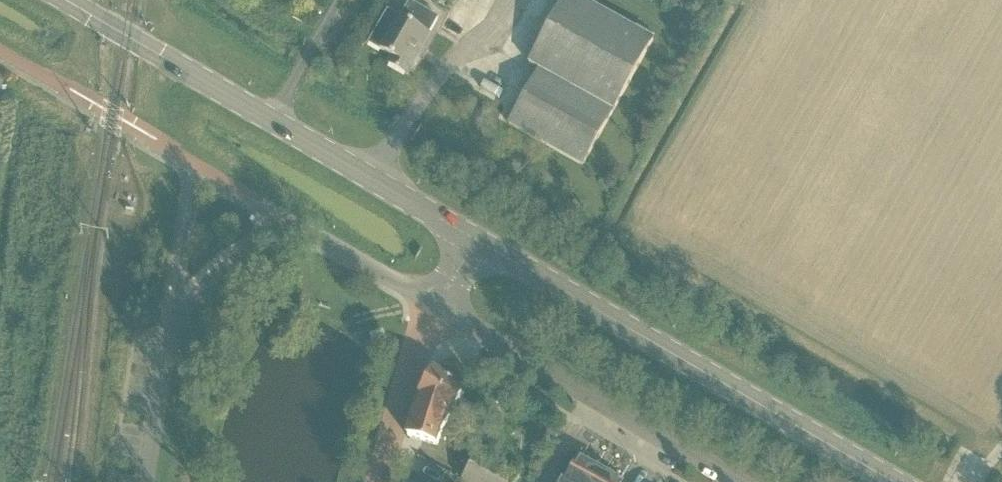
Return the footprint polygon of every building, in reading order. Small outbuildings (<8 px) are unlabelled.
[(371,43),(381,49),(394,56),(390,63),(409,74),(420,55),(418,54),(440,17),(411,0),(401,17),(389,11),(371,43)] [(511,124),(584,165),(655,39),(585,0),(566,0),(531,63),(541,69),(511,124)] [(472,32),(482,22),(469,9),(459,20),(472,32)] [(409,436),(422,440),(439,446),(443,432),(468,391),(434,371),(421,393),(422,394),(409,436)] [(481,451),(463,480),(466,481),(518,481),(522,476),(481,451)] [(623,481),(581,457),(576,466),(566,461),(555,481),(623,481)]
